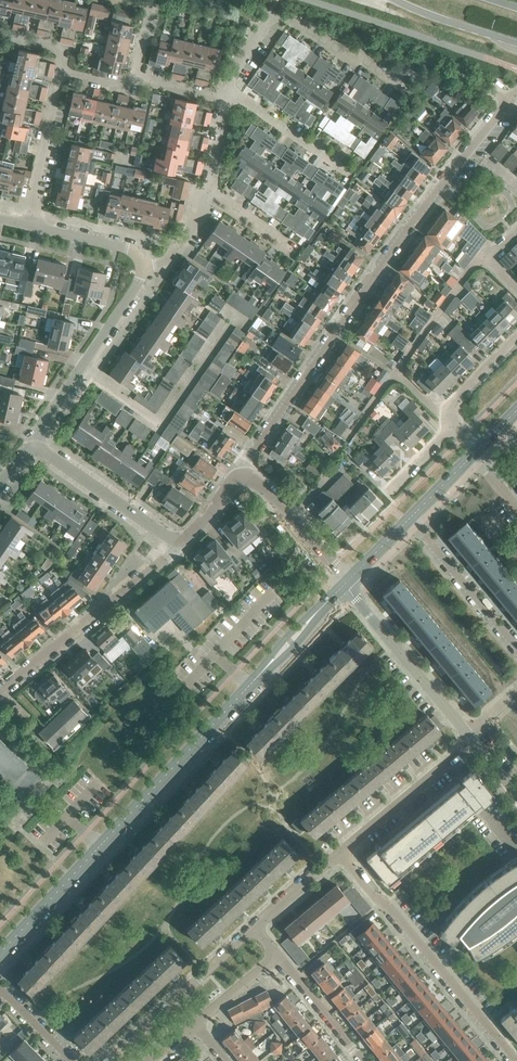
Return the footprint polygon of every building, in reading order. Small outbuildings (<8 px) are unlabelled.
[(11,11),(10,11),(13,0),(0,0),(0,18),(1,18),(2,14),(9,16),(11,11)] [(10,11),(11,11),(17,12),(16,16),(15,15),(12,28),(18,30),(25,0),(13,0),(10,11)] [(38,0),(25,0),(18,30),(25,31),(28,18),(27,18),(27,15),(34,16),(38,0)] [(34,16),(41,18),(41,21),(39,21),(36,34),(43,36),(51,0),(38,0),(34,16)] [(58,22),(63,3),(64,0),(62,0),(51,0),(43,36),(49,37),(52,24),(51,23),(51,20),(58,22)] [(59,42),(66,44),(75,6),(63,3),(58,22),(58,24),(65,26),(64,29),(62,29),(59,42)] [(95,17),(98,4),(92,3),(89,16),(95,17)] [(104,5),(98,4),(95,17),(96,17),(101,18),(104,5)] [(110,7),(104,5),(101,18),(107,20),(110,7)] [(75,6),(66,44),(73,45),(76,32),(74,32),(75,28),(82,30),(87,9),(75,6)] [(114,8),(111,21),(118,22),(121,9),(114,8)] [(121,9),(118,22),(123,24),(127,11),(121,9)] [(123,24),(130,25),(133,12),(127,11),(123,24)] [(89,16),(86,28),(93,29),(96,17),(95,17),(89,16)] [(133,26),(130,25),(123,24),(118,22),(111,21),(109,33),(134,39),(136,34),(131,33),(133,26)] [(265,58),(281,69),(299,42),(298,41),(299,39),(296,37),(295,39),(289,34),(288,35),(283,32),(277,41),(287,49),(281,57),(271,49),(265,58)] [(133,44),(134,39),(109,33),(106,45),(127,50),(129,43),(133,44)] [(168,65),(169,60),(172,44),(172,43),(168,42),(168,39),(166,34),(162,33),(158,49),(152,48),(148,64),(160,67),(160,63),(168,65)] [(170,78),(177,79),(186,41),(173,38),(172,43),(172,44),(169,60),(176,61),(175,65),(173,64),(170,78)] [(198,44),(186,41),(177,79),(183,81),(186,68),(185,67),(186,64),(193,65),(198,44)] [(292,64),(297,56),(308,63),(314,53),(310,50),(310,49),(304,45),(305,43),(302,41),(301,43),(299,42),(281,69),(296,79),(302,71),(292,64)] [(194,83),(201,85),(210,47),(198,44),(193,65),(200,67),(199,70),(197,70),(194,83)] [(103,57),(129,63),(130,58),(126,57),(127,50),(106,45),(103,57)] [(210,47),(201,85),(207,86),(210,73),(209,73),(210,69),(217,71),(222,50),(210,47)] [(16,62),(54,70),(55,64),(42,61),(42,62),(38,61),(40,54),(19,49),(16,62)] [(312,78),(302,71),(296,79),(312,90),(330,63),(329,62),(330,61),(327,58),(326,60),(319,56),(314,53),(308,63),(318,70),(312,78)] [(127,68),(129,63),(103,57),(100,56),(98,68),(94,67),(92,74),(105,77),(107,71),(119,74),(121,67),(127,68)] [(281,69),(265,58),(260,66),(270,73),(264,81),(254,74),(247,84),(252,87),(252,88),(258,92),(257,94),(260,96),(261,95),(262,95),(281,69)] [(52,77),(54,70),(16,62),(13,73),(13,74),(32,78),(34,79),(36,72),(40,73),(39,74),(52,77)] [(330,63),(312,90),(327,101),(333,92),(323,85),(328,77),(339,84),(345,74),(340,71),(341,70),(335,66),(336,64),(332,62),(331,64),(330,63)] [(291,87),(296,79),(281,69),(262,95),(264,96),(263,98),(266,100),(267,98),(273,103),(274,102),(278,105),(285,95),(275,88),(280,80),(291,87)] [(34,86),(30,85),(32,78),(13,74),(13,73),(10,73),(8,85),(46,94),(47,87),(34,84),(34,86)] [(334,97),(336,99),(352,110),(370,83),(369,82),(370,80),(367,78),(366,80),(360,75),(359,76),(354,73),(348,83),(358,90),(352,98),(339,89),(334,97)] [(296,79),(291,87),(301,94),(295,102),(285,95),(278,105),(283,109),(282,109),(289,114),(288,115),(291,117),(292,116),(293,117),(312,90),(296,79)] [(363,105),(368,97),(378,104),(385,94),(381,91),(381,90),(375,86),(376,84),(373,82),(372,84),(370,83),(352,110),(367,120),(373,112),(363,105)] [(432,82),(425,90),(431,96),(438,87),(432,82)] [(44,100),(46,94),(8,85),(5,97),(26,102),(28,95),(31,96),(31,97),(44,100)] [(75,114),(80,116),(81,116),(85,97),(86,95),(79,93),(80,89),(68,86),(65,99),(71,101),(68,113),(70,113),(69,114),(69,115),(69,116),(69,117),(70,117),(70,118),(71,118),(72,118),(73,118),(74,117),(74,116),(75,116),(75,115),(75,114)] [(92,121),(99,89),(94,88),(92,99),(85,97),(81,116),(80,116),(80,118),(92,121)] [(105,91),(99,89),(92,121),(104,124),(109,103),(102,101),(105,91)] [(322,109),(327,101),(312,90),(293,117),(294,117),(293,119),(296,121),(297,120),(304,124),(304,123),(309,127),(316,117),(306,110),(311,102),(322,109)] [(450,90),(446,94),(474,117),(476,114),(477,115),(480,111),(480,110),(481,109),(467,97),(464,101),(450,90)] [(424,92),(416,102),(423,108),(431,98),(424,92)] [(160,94),(153,93),(152,100),(158,101),(160,94)] [(118,94),(116,104),(109,103),(104,124),(116,127),(123,95),(118,94)] [(373,112),(367,120),(383,131),(401,104),(400,103),(401,102),(398,100),(397,101),(390,97),(385,94),(378,104),(389,111),(383,119),(373,112)] [(474,117),(446,94),(443,98),(451,105),(451,106),(456,110),(452,114),(466,126),(467,124),(468,125),(471,121),(474,117)] [(129,96),(123,95),(116,127),(128,130),(129,127),(133,108),(126,107),(129,96)] [(28,110),(25,109),(26,102),(5,97),(2,109),(40,118),(42,111),(29,108),(28,110)] [(196,103),(175,98),(172,110),(210,119),(212,113),(199,110),(198,111),(195,110),(196,103)] [(333,137),(352,110),(336,99),(331,107),(341,114),(335,122),(325,115),(318,125),(323,128),(323,129),(329,134),(328,135),(331,137),(332,136),(333,137)] [(140,107),(133,106),(133,108),(129,127),(141,130),(146,109),(146,108),(147,104),(142,103),(140,107)] [(421,115),(412,108),(408,112),(412,116),(417,120),(421,115)] [(448,112),(444,108),(440,114),(441,115),(437,119),(445,126),(457,137),(458,135),(460,135),(462,133),(462,131),(465,128),(449,114),(448,115),(447,114),(448,112)] [(40,118),(2,109),(0,118),(0,122),(7,123),(21,126),(22,119),(26,120),(25,122),(39,125),(40,118)] [(169,123),(172,123),(191,127),(192,121),(196,121),(196,123),(209,126),(210,119),(172,110),(169,123)] [(345,143),(349,146),(356,137),(346,130),(351,122),(362,129),(367,120),(352,110),(333,137),(335,137),(334,139),(337,141),(338,140),(344,144),(345,143)] [(409,120),(412,116),(408,112),(399,123),(403,126),(408,130),(413,124),(409,120)] [(456,140),(456,138),(457,137),(445,126),(437,119),(429,128),(449,145),(452,142),(454,142),(456,140)] [(363,157),(364,158),(383,131),(367,120),(362,129),(372,136),(366,144),(356,137),(349,146),(354,150),(353,150),(360,155),(359,156),(362,159),(363,157)] [(27,135),(29,128),(21,126),(7,123),(4,135),(16,138),(15,144),(28,147),(31,136),(27,135)] [(169,135),(207,144),(209,137),(196,134),(195,136),(192,135),(193,128),(191,127),(172,123),(169,135)] [(243,168),(249,160),(267,133),(266,132),(267,131),(264,128),(263,130),(257,126),(256,126),(251,123),(245,133),(255,140),(249,148),(244,144),(233,161),(240,166),(243,168)] [(403,126),(399,123),(393,130),(397,134),(403,126)] [(419,137),(428,145),(440,156),(442,154),(443,154),(445,152),(445,151),(448,147),(435,136),(434,138),(425,130),(419,137)] [(275,154),(282,145),(278,141),(278,140),(272,136),(273,135),(270,132),(269,134),(267,133),(249,160),(264,171),(270,162),(260,155),(265,147),(275,154)] [(206,151),(207,144),(169,135),(166,147),(188,152),(189,145),(193,146),(193,148),(206,151)] [(390,148),(393,144),(388,140),(384,144),(390,148)] [(70,149),(69,156),(90,161),(93,148),(71,143),(67,142),(66,148),(70,149)] [(508,150),(499,143),(491,153),(498,159),(507,150),(508,150)] [(26,154),(28,147),(15,144),(13,151),(26,154)] [(287,148),(282,145),(275,154),(286,161),(280,169),(270,162),(264,171),(279,181),(298,154),(297,154),(298,152),(295,150),(294,151),(287,147),(287,148)] [(381,145),(376,152),(381,156),(386,149),(381,145)] [(439,158),(440,156),(428,145),(420,154),(433,165),(436,161),(437,161),(439,159),(439,158)] [(137,148),(130,146),(128,153),(135,155),(137,148)] [(394,146),(391,151),(404,160),(425,175),(428,172),(429,171),(431,169),(431,167),(410,151),(406,155),(394,146)] [(190,160),(186,159),(188,152),(166,147),(164,159),(202,168),(203,161),(190,158),(190,160)] [(376,163),(381,156),(376,152),(371,159),(376,163)] [(504,163),(511,169),(516,163),(516,157),(512,153),(504,163)] [(279,181),(295,192),(301,184),(290,176),(296,168),(306,176),(313,166),(308,163),(309,162),(303,157),(304,156),(300,154),(299,155),(298,154),(279,181)] [(87,173),(90,161),(69,156),(67,162),(63,161),(61,167),(87,173)] [(200,175),(202,168),(164,159),(156,157),(153,170),(174,175),(176,168),(187,170),(187,172),(200,175)] [(424,179),(424,178),(425,177),(425,176),(424,176),(425,175),(404,160),(401,165),(400,164),(399,165),(390,158),(388,161),(397,168),(418,184),(422,179),(423,179),(424,179)] [(258,179),(264,171),(249,160),(243,168),(239,175),(230,187),(232,188),(230,189),(234,191),(235,190),(241,194),(242,193),(246,197),(253,187),(247,183),(248,181),(248,179),(247,177),(246,176),(248,172),(258,179)] [(1,196),(6,197),(12,171),(13,169),(1,166),(0,169),(0,188),(3,189),(1,196)] [(310,190),(301,184),(295,192),(310,203),(329,176),(328,175),(329,173),(325,171),(324,173),(318,168),(318,169),(313,166),(306,176),(316,182),(310,190)] [(65,173),(63,180),(84,185),(87,173),(61,167),(60,172),(65,173)] [(394,172),(402,178),(399,182),(412,192),(414,192),(416,189),(415,188),(418,184),(397,168),(394,172)] [(24,174),(12,171),(6,197),(11,198),(12,194),(20,195),(22,183),(29,185),(32,172),(25,170),(24,174)] [(264,171),(258,179),(269,186),(263,194),(253,187),(246,197),(251,200),(250,201),(257,205),(256,207),(259,209),(260,207),(261,208),(279,181),(264,171)] [(370,174),(365,171),(360,178),(365,182),(370,174)] [(334,177),(331,175),(330,176),(329,176),(310,203),(326,213),(332,205),(321,198),(327,190),(337,197),(344,187),(339,184),(339,183),(333,179),(334,177)] [(387,199),(400,209),(404,204),(404,203),(406,200),(385,184),(377,178),(374,182),(384,190),(381,195),(387,199)] [(175,185),(188,188),(190,182),(176,179),(175,185)] [(84,185),(63,180),(62,187),(55,185),(53,190),(79,196),(82,197),(84,185)] [(289,200),(295,192),(279,181),(261,208),(262,209),(261,210),(265,213),(266,211),(272,215),(277,218),(284,208),(274,201),(279,193),(289,200)] [(387,181),(385,184),(406,200),(409,196),(410,196),(412,194),(412,192),(399,182),(396,187),(387,181)] [(187,194),(188,188),(175,185),(174,191),(187,194)] [(349,188),(343,196),(348,200),(355,191),(349,188)] [(76,208),(79,196),(53,190),(52,195),(57,196),(55,203),(76,208)] [(172,197),(185,200),(187,194),(174,191),(172,197)] [(295,192),(289,200),(299,207),(294,215),(284,208),(277,218),(282,221),(281,222),(287,226),(286,228),(290,230),(291,229),(292,229),(310,203),(295,192)] [(109,194),(108,200),(107,206),(100,204),(97,217),(109,220),(110,216),(117,218),(117,215),(122,196),(121,196),(109,194)] [(134,196),(122,194),(121,196),(122,196),(117,215),(124,217),(123,221),(128,222),(134,196)] [(367,195),(365,199),(392,219),(395,215),(395,216),(399,211),(385,201),(382,205),(373,199),(373,200),(367,195)] [(146,199),(134,196),(128,222),(133,224),(134,219),(141,221),(146,199)] [(342,208),(348,200),(343,196),(337,204),(342,208)] [(146,229),(152,230),(158,205),(158,202),(146,199),(141,221),(148,222),(146,229)] [(370,216),(372,218),(386,227),(387,227),(389,224),(389,223),(392,219),(365,199),(361,203),(373,211),(370,216)] [(170,207),(183,210),(184,204),(171,201),(170,207)] [(320,222),(326,213),(310,203),(292,229),(293,230),(292,232),(295,234),(296,232),(302,237),(303,236),(308,239),(315,230),(305,223),(310,215),(320,222)] [(165,229),(167,219),(168,213),(170,207),(158,205),(152,230),(157,232),(158,227),(165,229)] [(332,205),(326,213),(329,215),(334,207),(332,205)] [(339,214),(344,209),(339,206),(335,211),(339,214)] [(182,216),(183,210),(170,207),(168,213),(182,216)] [(439,216),(440,216),(438,218),(458,233),(472,244),(465,254),(471,259),(486,239),(460,211),(455,216),(445,209),(443,212),(442,211),(439,216)] [(168,213),(167,219),(180,222),(182,216),(168,213)] [(385,228),(386,227),(372,218),(369,222),(361,215),(356,215),(355,214),(354,216),(358,219),(379,236),(382,231),(384,231),(386,229),(385,228)] [(452,241),(458,233),(438,218),(437,220),(436,219),(433,224),(434,224),(432,226),(452,241)] [(360,234),(373,244),(374,243),(375,243),(377,241),(376,240),(379,236),(358,219),(355,223),(359,226),(356,230),(360,234)] [(213,239),(220,244),(231,228),(230,227),(231,226),(228,224),(226,225),(220,220),(204,243),(208,246),(213,239)] [(370,248),(373,244),(360,234),(348,225),(345,229),(357,238),(354,243),(367,252),(369,252),(370,249),(370,248)] [(446,249),(452,241),(432,226),(431,228),(430,227),(427,232),(428,232),(427,234),(446,249)] [(228,249),(223,256),(227,259),(242,236),(236,231),(236,229),(233,227),(232,229),(231,228),(220,244),(228,249)] [(317,237),(324,242),(327,237),(320,232),(317,237)] [(235,255),(243,260),(254,244),(253,243),(254,242),(251,240),(249,241),(242,236),(227,259),(231,261),(235,255)] [(421,240),(421,241),(419,244),(439,260),(442,255),(437,252),(441,247),(425,236),(424,237),(423,237),(421,240)] [(263,255),(263,256),(265,252),(258,247),(259,245),(256,243),(255,245),(254,244),(243,260),(250,265),(246,272),(249,274),(250,275),(263,255)] [(442,255),(439,260),(419,244),(416,248),(415,248),(413,250),(413,252),(413,253),(423,260),(427,265),(431,260),(440,267),(447,259),(442,255)] [(303,253),(308,257),(313,248),(308,245),(303,253)] [(335,251),(338,253),(357,266),(360,261),(361,262),(364,258),(363,258),(363,257),(350,248),(347,252),(338,246),(335,251)] [(5,282),(12,252),(0,250),(0,281),(5,282)] [(26,256),(12,252),(5,282),(18,285),(17,291),(24,293),(28,273),(22,272),(26,256)] [(335,258),(328,252),(325,256),(351,274),(354,270),(355,271),(358,267),(357,266),(338,253),(335,258)] [(208,261),(197,253),(193,259),(204,267),(208,261)] [(298,258),(304,262),(308,257),(302,253),(298,258)] [(408,259),(406,261),(426,276),(429,272),(419,264),(423,260),(413,253),(411,254),(410,255),(408,257),(408,259)] [(461,268),(463,269),(464,269),(471,259),(465,254),(458,263),(457,263),(461,268)] [(500,260),(508,270),(516,262),(506,254),(500,260)] [(270,260),(263,256),(263,255),(250,275),(249,274),(247,278),(251,281),(256,274),(263,279),(274,263),(273,262),(274,261),(271,259),(270,260)] [(335,269),(332,274),(346,283),(346,282),(347,282),(349,280),(349,278),(351,274),(325,256),(323,255),(321,259),(335,269)] [(33,282),(47,285),(52,262),(38,259),(35,272),(29,271),(28,273),(24,293),(23,295),(30,297),(33,282)] [(181,270),(180,271),(196,282),(199,284),(204,277),(208,279),(211,275),(188,260),(183,267),(182,266),(180,269),(181,270)] [(419,286),(426,276),(406,261),(403,265),(402,265),(400,267),(400,269),(399,270),(409,277),(419,286)] [(445,261),(441,267),(450,274),(454,268),(445,261)] [(59,292),(63,293),(66,294),(69,280),(63,279),(66,265),(52,262),(47,285),(60,288),(59,292)] [(208,262),(205,267),(210,270),(213,265),(208,262)] [(275,264),(274,263),(263,279),(271,284),(266,291),(270,294),(286,271),(279,266),(279,265),(276,263),(275,264)] [(77,292),(87,294),(92,271),(79,268),(76,280),(69,278),(69,280),(66,294),(65,296),(76,298),(77,292)] [(346,283),(332,274),(329,272),(326,276),(315,269),(313,273),(340,291),(343,287),(344,287),(346,285),(345,283),(346,283)] [(87,294),(89,295),(95,301),(106,304),(109,287),(103,286),(106,274),(92,271),(87,294)] [(177,276),(172,283),(177,286),(195,298),(198,294),(191,290),(196,282),(180,271),(180,272),(178,271),(176,274),(177,276)] [(337,295),(340,291),(313,273),(310,271),(307,275),(319,283),(315,287),(334,301),(338,295),(337,295)] [(294,285),(299,276),(291,272),(287,282),(294,285)] [(415,286),(409,280),(398,272),(394,277),(393,277),(391,280),(392,281),(391,282),(409,295),(415,286)] [(451,288),(457,280),(451,275),(445,282),(447,283),(451,288)] [(463,285),(463,286),(467,290),(472,285),(467,280),(464,284),(463,285)] [(283,281),(278,289),(282,293),(288,285),(283,281)] [(412,297),(409,295),(391,282),(387,287),(386,287),(384,290),(384,291),(384,293),(394,300),(399,303),(403,297),(409,302),(412,297)] [(440,292),(445,296),(451,288),(447,283),(440,292)] [(329,307),(330,308),(333,302),(312,288),(309,292),(296,284),(293,288),(304,296),(326,311),(329,307)] [(200,301),(195,298),(177,286),(172,292),(170,292),(168,295),(170,296),(169,297),(185,308),(189,311),(195,304),(197,305),(200,301)] [(226,301),(231,305),(239,294),(233,291),(226,301)] [(444,296),(438,291),(432,300),(438,305),(444,296)] [(480,301),(469,291),(465,295),(475,306),(480,301)] [(496,309),(510,323),(516,315),(516,312),(512,308),(516,303),(506,292),(501,297),(504,300),(496,309)] [(379,297),(376,302),(387,310),(392,314),(399,304),(399,303),(394,300),(384,293),(380,297),(379,297)] [(222,307),(226,301),(215,294),(211,299),(222,307)] [(244,298),(239,294),(231,305),(236,309),(244,298)] [(465,295),(460,300),(462,302),(471,311),(475,306),(465,295)] [(253,305),(257,300),(251,296),(248,301),(253,305)] [(304,296),(298,304),(320,319),(321,319),(322,319),(324,315),(326,311),(304,296)] [(186,320),(180,316),(185,308),(169,297),(168,298),(167,297),(165,300),(166,302),(161,308),(184,324),(186,320)] [(462,302),(460,300),(457,297),(454,297),(452,300),(458,306),(462,302)] [(249,301),(248,301),(244,298),(236,309),(241,312),(249,301)] [(422,305),(429,310),(434,304),(427,298),(422,305)] [(3,306),(18,310),(19,303),(0,299),(0,319),(3,306)] [(208,305),(218,312),(222,307),(211,299),(208,305)] [(449,315),(458,306),(452,300),(445,310),(449,315)] [(241,312),(246,316),(254,305),(249,301),(241,312)] [(283,306),(292,313),(314,328),(318,323),(318,324),(321,320),(320,320),(320,319),(298,304),(295,309),(286,302),(283,306)] [(372,307),(373,308),(369,313),(384,323),(399,334),(399,333),(400,334),(404,329),(389,318),(392,314),(387,310),(376,302),(372,307)] [(28,305),(26,312),(45,316),(47,310),(28,305)] [(259,308),(254,305),(246,316),(252,319),(259,308)] [(312,332),(314,328),(292,313),(283,306),(280,311),(293,320),(290,324),(309,336),(310,336),(313,332),(312,332)] [(426,322),(426,323),(432,315),(420,307),(415,314),(418,317),(426,322)] [(181,328),(184,324),(161,308),(156,315),(155,315),(153,318),(154,319),(153,320),(169,331),(174,323),(181,328)] [(263,317),(268,320),(273,312),(268,309),(263,317)] [(496,309),(487,318),(501,332),(510,323),(496,309)] [(210,310),(206,316),(217,323),(221,318),(210,310)] [(366,318),(362,323),(373,331),(377,333),(384,323),(369,313),(369,314),(367,314),(365,317),(366,318)] [(214,328),(217,323),(206,316),(203,321),(214,328)] [(419,332),(426,322),(418,317),(411,326),(419,332)] [(50,332),(70,336),(73,322),(54,318),(50,332)] [(492,340),(501,332),(487,318),(478,327),(492,340)] [(145,331),(168,347),(171,343),(164,338),(169,331),(153,320),(152,321),(151,320),(149,323),(150,324),(145,331)] [(210,333),(214,328),(203,321),(199,326),(210,333)] [(307,341),(306,340),(309,336),(290,324),(287,321),(284,325),(293,331),(289,336),(303,345),(303,344),(304,345),(307,341)] [(366,341),(373,331),(362,323),(361,324),(360,325),(358,327),(359,329),(355,333),(366,341)] [(443,329),(437,323),(431,329),(437,335),(443,329)] [(458,323),(453,328),(473,348),(477,343),(483,349),(492,340),(478,327),(470,335),(458,323)] [(271,345),(293,360),(301,348),(279,334),(272,329),(268,336),(252,325),(248,330),(264,342),(265,340),(272,345),(271,345)] [(206,338),(210,333),(199,326),(196,331),(206,338)] [(236,327),(232,332),(243,339),(246,334),(236,327)] [(448,333),(460,345),(451,354),(465,368),(474,359),(468,353),(473,348),(453,328),(448,333)] [(165,351),(168,347),(145,331),(141,338),(139,338),(137,340),(138,341),(137,343),(153,354),(158,346),(165,351)] [(67,350),(70,336),(50,332),(47,345),(67,350)] [(239,344),(243,339),(232,332),(228,337),(239,344)] [(205,340),(194,333),(191,338),(201,346),(205,340)] [(409,340),(400,334),(399,333),(399,334),(392,343),(401,350),(409,340)] [(10,344),(12,337),(0,334),(0,341),(10,344)] [(236,349),(239,344),(228,337),(225,342),(236,349)] [(20,338),(18,345),(33,349),(35,341),(20,338)] [(191,338),(187,343),(198,351),(201,346),(191,338)] [(222,347),(232,354),(236,349),(225,342),(222,347)] [(155,366),(148,361),(153,354),(137,343),(137,344),(135,343),(133,346),(134,347),(130,354),(148,367),(152,370),(155,366)] [(187,343),(184,348),(194,356),(198,351),(187,343)] [(348,344),(340,355),(352,363),(361,370),(369,359),(348,344)] [(385,364),(390,357),(372,344),(367,352),(385,364)] [(15,366),(22,367),(45,373),(45,371),(48,371),(50,362),(48,362),(48,360),(32,356),(33,349),(18,345),(16,345),(15,352),(18,353),(15,366)] [(229,359),(232,354),(222,347),(218,352),(229,359)] [(191,361),(194,356),(184,348),(180,354),(191,361)] [(251,360),(260,366),(274,376),(280,369),(284,372),(286,371),(287,371),(289,368),(289,366),(292,362),(273,348),(266,359),(262,356),(259,360),(254,356),(251,360)] [(145,371),(148,367),(130,354),(125,351),(120,358),(119,357),(117,360),(118,361),(117,362),(133,373),(138,366),(145,371)] [(228,359),(229,360),(229,359),(218,352),(215,357),(225,364),(226,362),(228,359)] [(457,376),(465,368),(451,354),(443,363),(457,376)] [(347,369),(352,363),(340,355),(333,365),(344,373),(349,377),(352,373),(347,369)] [(189,363),(179,356),(175,361),(186,369),(189,363)] [(222,369),(225,364),(215,357),(211,362),(222,369)] [(392,369),(397,362),(390,357),(385,364),(392,369)] [(182,374),(186,369),(175,361),(171,366),(182,374)] [(135,386),(128,381),(133,373),(117,362),(117,363),(115,362),(113,365),(114,367),(109,374),(132,390),(135,386)] [(219,374),(220,372),(222,369),(211,362),(208,367),(219,374)] [(232,366),(226,362),(225,364),(222,369),(220,372),(222,373),(226,375),(232,366)] [(434,372),(448,385),(457,376),(443,363),(434,372)] [(349,377),(344,373),(333,365),(331,364),(326,371),(328,372),(325,376),(337,384),(341,387),(349,377)] [(171,366),(168,371),(179,379),(182,374),(171,366)] [(251,379),(271,393),(277,384),(272,380),(274,376),(260,366),(254,374),(248,370),(245,375),(251,379)] [(42,385),(45,373),(22,367),(19,380),(42,385)] [(215,379),(219,374),(208,367),(204,372),(215,379)] [(175,384),(179,379),(168,371),(164,376),(175,384)] [(201,377),(212,384),(215,379),(204,372),(201,377)] [(439,394),(448,385),(434,372),(429,377),(424,373),(416,381),(428,393),(433,388),(439,394)] [(228,377),(226,375),(222,373),(216,382),(222,386),(228,377)] [(349,377),(355,381),(358,377),(352,373),(349,377)] [(13,386),(15,379),(0,375),(0,383),(13,386)] [(338,393),(333,390),(337,384),(325,376),(323,375),(319,380),(321,382),(318,387),(329,395),(345,406),(347,402),(337,394),(338,393)] [(373,394),(381,383),(377,380),(372,376),(364,387),(369,391),(373,394)] [(208,389),(212,384),(201,377),(197,382),(208,389)] [(163,379),(159,384),(170,392),(174,386),(163,379)] [(265,402),(271,393),(251,379),(244,388),(265,402)] [(205,394),(207,392),(208,389),(197,382),(194,387),(205,394)] [(19,409),(23,395),(12,393),(13,386),(0,383),(0,404),(19,409)] [(166,397),(170,392),(159,384),(155,390),(166,397)] [(201,399),(205,394),(194,387),(191,392),(201,399)] [(322,405),(329,395),(318,387),(310,397),(322,405)] [(258,412),(265,402),(244,388),(241,393),(236,389),(233,393),(258,412)] [(95,401),(100,404),(107,394),(102,390),(95,401)] [(155,390),(152,395),(162,402),(166,397),(155,390)] [(373,394),(369,391),(364,398),(368,401),(373,394)] [(187,397),(198,404),(201,399),(191,392),(187,397)] [(137,393),(133,398),(144,406),(148,400),(137,393)] [(231,406),(252,421),(258,412),(233,393),(232,393),(229,397),(235,401),(231,406)] [(100,404),(105,408),(112,397),(107,394),(100,404)] [(148,400),(159,408),(162,402),(152,395),(148,400)] [(110,411),(117,401),(112,397),(105,408),(110,411)] [(194,409),(198,404),(187,397),(184,402),(194,409)] [(319,420),(326,409),(322,405),(310,397),(303,408),(319,420)] [(387,403),(381,399),(378,403),(384,407),(387,403)] [(159,408),(148,400),(144,406),(155,413),(159,408)] [(409,417),(404,422),(420,437),(429,428),(420,419),(419,419),(417,417),(423,411),(412,400),(402,410),(409,417)] [(123,404),(117,401),(110,411),(115,415),(123,404)] [(180,407),(191,414),(194,409),(184,402),(180,407)] [(346,407),(346,406),(351,410),(354,406),(347,402),(345,406),(346,407)] [(16,423),(19,409),(0,404),(0,419),(16,423)] [(226,420),(243,433),(250,423),(226,405),(222,410),(225,413),(222,417),(226,420)] [(339,417),(341,419),(348,423),(352,418),(353,419),(354,419),(355,419),(356,418),(359,415),(351,410),(346,406),(346,407),(339,417)] [(180,407),(177,412),(188,419),(191,414),(180,407)] [(120,424),(127,413),(122,409),(115,420),(120,424)] [(82,442),(83,443),(94,427),(86,422),(91,415),(87,412),(71,435),(78,440),(78,441),(81,443),(82,442)] [(188,419),(177,412),(167,426),(178,433),(188,419)] [(133,416),(127,413),(120,424),(125,427),(133,416)] [(320,426),(307,417),(301,426),(314,435),(320,426)] [(133,433),(141,422),(135,418),(128,429),(133,433)] [(337,424),(344,429),(348,423),(341,419),(337,424)] [(205,425),(199,420),(196,424),(202,429),(203,429),(205,425)] [(401,437),(401,438),(402,438),(410,447),(420,437),(404,422),(399,427),(392,420),(383,430),(393,440),(399,434),(401,437)] [(146,425),(141,422),(133,433),(138,436),(146,425)] [(279,438),(301,453),(304,448),(296,443),(303,432),(290,423),(286,429),(285,428),(279,438)] [(200,433),(202,429),(196,424),(193,428),(200,433)] [(107,431),(108,432),(110,428),(106,425),(101,432),(94,427),(83,443),(84,443),(83,445),(86,447),(87,446),(94,450),(94,451),(107,431)] [(143,440),(151,429),(146,425),(138,436),(143,440)] [(222,430),(219,435),(205,425),(203,429),(207,432),(213,436),(230,449),(232,446),(234,445),(236,443),(235,442),(236,440),(222,430)] [(175,438),(176,436),(178,433),(167,426),(164,430),(175,438)] [(328,428),(327,428),(319,436),(326,444),(323,447),(329,453),(339,444),(341,446),(347,441),(340,436),(328,428)] [(228,454),(227,452),(230,449),(213,436),(207,432),(203,429),(202,429),(200,433),(213,443),(209,448),(224,458),(225,456),(226,456),(228,454)] [(164,430),(160,436),(171,443),(175,438),(164,430)] [(388,446),(393,440),(383,430),(373,439),(380,446),(375,451),(391,467),(400,457),(391,448),(390,448),(388,446)] [(111,434),(108,432),(107,431),(94,451),(94,450),(92,454),(99,459),(98,461),(101,463),(102,461),(103,462),(114,446),(107,441),(111,434)] [(160,436),(155,432),(148,443),(153,446),(160,436)] [(175,438),(171,443),(170,444),(187,456),(195,445),(178,433),(176,436),(175,438)] [(304,455),(301,453),(279,438),(272,448),(273,448),(269,454),(283,463),(292,450),(295,453),(294,455),(303,461),(306,456),(304,455)] [(126,444),(122,451),(114,446),(103,462),(104,463),(103,464),(106,466),(108,465),(115,470),(130,447),(126,444)] [(134,450),(130,447),(115,470),(121,475),(121,477),(124,479),(125,477),(126,478),(137,462),(129,457),(134,450)] [(372,467),(381,476),(391,467),(375,451),(370,456),(363,450),(354,459),(364,470),(370,464),(372,466),(372,467)] [(192,466),(200,454),(196,451),(187,462),(192,466)] [(192,467),(194,468),(208,478),(209,477),(211,477),(213,474),(213,472),(216,467),(206,460),(207,460),(201,455),(192,467)] [(302,465),(318,476),(323,469),(307,458),(302,465)] [(149,460),(144,467),(137,462),(126,478),(127,479),(126,480),(129,482),(130,481),(137,486),(153,463),(149,460)] [(190,473),(194,468),(192,467),(184,461),(180,466),(186,470),(177,483),(196,496),(197,494),(199,494),(200,491),(200,490),(205,483),(190,473)] [(146,480),(153,485),(154,485),(159,478),(167,484),(171,479),(155,467),(146,480)] [(325,491),(324,490),(323,490),(322,491),(321,491),(313,499),(322,508),(318,512),(318,513),(319,512),(324,517),(323,518),(323,519),(333,528),(333,529),(336,525),(340,529),(340,530),(352,518),(352,517),(351,518),(350,516),(354,513),(360,519),(361,519),(360,519),(364,515),(367,518),(368,518),(368,517),(377,508),(378,508),(377,507),(382,502),(382,501),(368,487),(368,488),(349,507),(346,504),(341,508),(335,502),(353,484),(343,473),(325,491)] [(29,505),(34,498),(41,503),(52,487),(51,487),(52,485),(49,483),(47,484),(40,479),(25,502),(29,505)] [(172,486),(161,502),(181,516),(193,500),(172,486)] [(53,488),(52,487),(41,503),(48,508),(44,515),(48,518),(63,495),(57,490),(57,489),(54,487),(53,488)] [(70,500),(63,495),(48,518),(52,521),(53,518),(61,523),(64,519),(75,503),(74,502),(75,501),(72,499),(70,500)] [(77,502),(76,504),(75,503),(64,519),(61,523),(68,528),(67,531),(75,536),(88,517),(84,514),(86,511),(79,506),(80,504),(77,502)] [(20,509),(16,515),(27,523),(31,517),(20,509)] [(234,518),(232,520),(251,542),(260,534),(263,538),(269,533),(256,518),(251,522),(242,511),(241,513),(239,511),(233,517),(234,518)] [(4,526),(3,527),(19,538),(24,531),(31,536),(31,535),(35,538),(38,534),(11,516),(6,523),(5,522),(3,525),(4,526)] [(88,534),(95,522),(90,518),(82,530),(88,534)] [(229,546),(239,558),(244,553),(242,550),(251,542),(232,520),(231,521),(229,520),(223,525),(224,527),(222,528),(231,539),(226,543),(229,546)] [(465,552),(474,564),(490,550),(467,522),(451,536),(461,548),(459,549),(463,554),(465,552)] [(19,538),(3,527),(3,528),(1,527),(0,529),(0,532),(0,542),(18,554),(22,557),(24,553),(21,551),(21,550),(19,549),(24,542),(19,538)] [(126,543),(110,532),(102,543),(118,555),(126,543)] [(75,541),(80,545),(83,540),(78,536),(75,541)] [(229,546),(224,550),(215,540),(214,541),(212,540),(206,545),(207,547),(205,548),(224,571),(233,563),(236,566),(242,561),(239,558),(229,546)] [(77,549),(80,545),(75,541),(72,545),(77,549)] [(18,554),(0,542),(0,559),(3,561),(9,554),(15,558),(18,554)] [(110,566),(118,555),(102,543),(94,555),(110,566)] [(214,578),(224,571),(205,548),(204,550),(202,548),(196,553),(197,555),(195,556),(204,567),(199,571),(212,586),(217,582),(214,578)] [(513,578),(490,550),(474,564),(484,575),(482,577),(486,581),(487,580),(497,591),(513,578)] [(110,566),(94,555),(86,566),(102,577),(110,566)] [(45,570),(49,567),(52,563),(47,560),(41,568),(45,570)] [(86,566),(78,577),(86,582),(94,589),(102,577),(86,566)] [(192,566),(183,574),(200,594),(209,586),(192,566)] [(261,575),(256,569),(252,573),(257,578),(261,575)] [(82,588),(86,582),(78,577),(71,572),(68,578),(82,588)] [(137,608),(134,610),(153,630),(177,609),(179,611),(178,611),(182,617),(183,616),(193,628),(220,604),(208,590),(200,597),(179,573),(171,580),(170,579),(138,606),(137,605),(136,607),(137,608)] [(516,615),(516,582),(513,578),(497,591),(506,603),(504,604),(508,609),(510,607),(516,615)] [(55,582),(63,592),(74,605),(83,599),(71,585),(67,589),(59,579),(55,582)] [(422,607),(399,579),(383,593),(393,605),(391,606),(394,611),(395,611),(396,609),(406,621),(422,607)] [(33,589),(40,584),(37,581),(31,586),(33,589)] [(74,605),(63,592),(55,582),(52,585),(60,595),(55,599),(67,613),(72,609),(71,608),(74,605)] [(15,601),(10,605),(14,609),(23,601),(20,597),(18,595),(14,599),(15,601)] [(43,601),(58,619),(61,616),(62,617),(67,613),(55,599),(50,603),(47,598),(43,601)] [(49,626),(58,619),(43,601),(40,604),(43,608),(38,613),(49,626)] [(13,609),(13,608),(10,605),(2,611),(5,615),(13,609)] [(445,634),(422,607),(406,621),(415,632),(413,633),(417,638),(419,637),(429,648),(445,634)] [(21,611),(17,614),(21,619),(36,637),(45,630),(34,617),(29,621),(21,611)] [(34,640),(33,640),(36,637),(21,619),(13,625),(17,630),(29,644),(34,640)] [(122,636),(119,639),(107,626),(94,638),(106,651),(104,653),(112,662),(130,645),(127,641),(125,643),(123,642),(125,640),(122,636)] [(122,636),(125,640),(123,642),(125,643),(127,641),(130,645),(131,646),(141,637),(131,627),(122,636)] [(20,651),(5,632),(1,628),(0,629),(0,634),(5,640),(0,644),(11,657),(20,651)] [(23,648),(24,649),(29,644),(17,630),(12,634),(8,629),(5,632),(20,651),(23,648)] [(342,647),(330,659),(344,674),(373,645),(358,631),(357,631),(346,643),(344,642),(345,642),(344,641),(340,646),(342,647)] [(451,675),(468,662),(445,634),(429,648),(438,659),(436,661),(440,666),(442,664),(451,675)] [(141,637),(131,646),(141,657),(138,660),(144,666),(158,653),(142,636),(141,637)] [(85,649),(64,667),(76,680),(82,687),(102,669),(103,670),(110,664),(98,651),(92,657),(85,649)] [(344,674),(330,659),(318,671),(317,670),(317,669),(316,669),(312,674),(313,674),(314,675),(302,687),(317,702),(344,674)] [(491,690),(468,662),(451,675),(461,687),(459,688),(462,693),(463,693),(465,691),(474,703),(491,690)] [(117,666),(112,671),(121,681),(126,676),(117,666)] [(54,675),(48,679),(39,687),(39,688),(36,692),(35,695),(41,702),(44,702),(48,699),(49,700),(55,696),(60,702),(71,693),(64,685),(63,685),(54,675)] [(286,703),(274,715),(289,729),(317,702),(302,687),(290,699),(289,697),(284,701),(285,702),(286,703)] [(74,700),(63,711),(40,733),(52,745),(86,713),(74,700)] [(427,714),(401,735),(415,752),(425,743),(428,746),(432,743),(430,739),(441,731),(439,729),(443,726),(434,715),(430,718),(427,714)] [(246,743),(261,758),(289,729),(274,715),(262,726),(261,725),(257,729),(257,730),(257,729),(258,731),(247,742),(246,742),(246,743)] [(405,760),(415,752),(401,735),(376,756),(390,773),(400,764),(403,767),(407,764),(405,760)] [(9,785),(8,786),(21,798),(47,770),(14,739),(8,746),(0,739),(0,776),(9,785)] [(248,764),(232,750),(231,750),(232,750),(221,762),(219,761),(215,765),(215,766),(215,765),(217,767),(205,779),(220,793),(248,764)] [(380,781),(390,773),(376,756),(351,777),(365,794),(375,785),(378,788),(382,784),(380,781)] [(398,872),(466,816),(475,808),(475,807),(480,803),(483,806),(495,796),(493,793),(473,769),(461,779),(464,782),(458,787),(380,851),(378,849),(379,848),(378,848),(366,858),(388,885),(400,875),(398,872)] [(357,805),(354,802),(365,794),(351,777),(326,798),(340,815),(350,806),(353,809),(357,805)] [(189,796),(178,808),(194,822),(220,793),(205,779),(193,792),(192,790),(187,795),(188,795),(189,796)] [(329,823),(340,815),(326,798),(300,819),(300,820),(306,827),(314,836),(325,827),(327,830),(332,826),(329,823)] [(162,823),(163,824),(152,836),(167,850),(194,822),(178,808),(167,820),(166,819),(165,818),(161,823),(162,823)] [(305,827),(306,827),(300,820),(299,821),(297,818),(292,822),(300,832),(305,828),(305,827)] [(136,853),(125,865),(140,879),(167,850),(152,836),(140,848),(139,847),(134,851),(135,852),(136,853)] [(283,838),(259,861),(274,877),(284,868),(286,871),(291,867),(288,864),(298,854),(283,838)] [(455,912),(452,916),(448,922),(444,927),(439,934),(453,944),(460,934),(467,943),(466,943),(468,946),(474,958),(479,956),(484,953),(489,951),(494,948),(498,945),(505,940),(511,936),(515,932),(516,931),(516,857),(515,858),(510,861),(504,864),(505,865),(507,867),(503,870),(498,874),(491,878),(488,881),(483,885),(478,890),(475,892),(471,895),(466,900),(461,905),(455,912)] [(274,877),(259,861),(235,884),(250,899),(260,890),(263,893),(267,889),(264,886),(274,877)] [(108,880),(110,882),(98,894),(113,908),(140,879),(125,865),(114,877),(112,876),(112,875),(108,880),(108,881),(108,880)] [(342,891),(346,896),(356,888),(352,883),(342,891)] [(235,884),(211,906),(226,922),(236,913),(239,916),(243,912),(240,909),(250,899),(235,884)] [(336,885),(310,906),(323,922),(330,917),(329,916),(328,915),(331,912),(332,914),(340,908),(340,907),(338,906),(342,903),(343,905),(349,900),(349,901),(350,900),(346,896),(342,891),(336,884),(336,885)] [(360,893),(356,888),(346,896),(350,900),(350,901),(360,893)] [(364,898),(360,893),(350,901),(354,906),(364,898)] [(83,910),(71,922),(87,937),(113,908),(98,894),(87,906),(85,905),(86,905),(85,904),(81,909),(83,910)] [(358,910),(368,902),(364,898),(354,906),(358,910)] [(372,907),(368,902),(358,910),(362,915),(372,907)] [(226,922),(211,906),(187,929),(202,945),(212,935),(215,938),(219,934),(216,931),(226,922)] [(310,906),(296,918),(285,927),(284,928),(290,935),(294,940),(298,944),(298,943),(304,938),(303,938),(302,936),(305,934),(306,935),(307,936),(315,929),(314,929),(313,927),(316,925),(317,926),(317,927),(323,922),(310,906)] [(87,937),(71,922),(60,935),(59,933),(58,933),(54,937),(55,938),(56,939),(45,951),(60,965),(87,937)] [(357,936),(365,946),(381,932),(373,922),(357,936)] [(389,941),(381,932),(365,946),(372,954),(372,955),(389,941)] [(285,948),(294,940),(290,935),(281,943),(285,948)] [(298,944),(294,940),(285,948),(289,952),(298,944)] [(372,955),(372,954),(370,956),(378,966),(380,964),(396,950),(389,941),(372,955)] [(298,944),(289,952),(293,957),(302,949),(298,944)] [(170,945),(146,968),(160,984),(170,975),(173,978),(177,974),(174,971),(185,961),(170,945)] [(293,957),(296,962),(306,954),(302,949),(293,957)] [(380,964),(387,972),(387,973),(404,959),(396,950),(380,964)] [(33,995),(60,965),(45,951),(33,963),(32,962),(27,966),(28,967),(28,966),(29,968),(18,980),(18,979),(17,980),(18,980),(17,980),(33,995)] [(306,954),(296,962),(300,967),(310,959),(306,954)] [(323,954),(320,956),(309,965),(313,970),(311,972),(319,982),(323,979),(332,971),(335,969),(323,954)] [(392,984),(411,968),(404,959),(387,973),(387,972),(385,974),(392,984)] [(354,965),(344,973),(349,979),(358,971),(354,965)] [(332,971),(323,979),(319,982),(327,992),(340,982),(344,976),(337,967),(335,969),(332,971)] [(160,984),(146,968),(122,991),(137,1007),(146,997),(149,1000),(153,996),(151,993),(160,984)] [(411,968),(392,984),(400,993),(403,991),(402,991),(419,977),(411,968)] [(364,977),(358,971),(349,979),(354,985),(364,977)] [(403,991),(409,999),(410,1000),(426,986),(419,977),(402,991),(403,991)] [(334,1001),(335,1001),(339,1007),(351,997),(354,995),(347,985),(343,987),(331,997),(334,1001)] [(434,995),(426,986),(410,1000),(409,999),(407,1001),(415,1011),(418,1009),(417,1009),(434,995)] [(273,1004),(266,990),(227,1010),(228,1011),(234,1024),(248,1017),(260,1011),(273,1004)] [(122,991),(98,1013),(113,1029),(123,1020),(125,1023),(130,1019),(127,1016),(137,1007),(122,991)] [(276,1020),(282,1015),(294,1005),(286,995),(273,1005),(278,1010),(272,1015),(276,1020)] [(418,1009),(424,1017),(425,1018),(441,1004),(434,995),(417,1009),(418,1009)] [(343,1011),(347,1017),(359,1007),(351,997),(339,1007),(342,1011),(343,1011)] [(422,1019),(430,1029),(448,1013),(441,1004),(425,1018),(424,1017),(422,1019)] [(294,1005),(282,1015),(290,1025),(303,1016),(294,1005)] [(350,1021),(351,1021),(355,1027),(367,1017),(359,1007),(347,1017),(350,1021)] [(516,1040),(516,1010),(514,1012),(512,1009),(500,1019),(516,1040)] [(113,1029),(98,1013),(74,1036),(89,1052),(99,1042),(102,1045),(106,1041),(103,1038),(113,1029)] [(388,1017),(392,1022),(397,1018),(393,1013),(388,1017)] [(448,1013),(430,1029),(438,1038),(440,1036),(456,1022),(448,1013)] [(290,1025),(299,1036),(311,1026),(303,1016),(290,1025)] [(359,1031),(363,1036),(375,1027),(367,1017),(355,1027),(359,1031)] [(403,1037),(409,1032),(401,1022),(395,1027),(403,1037)] [(440,1036),(447,1045),(463,1031),(456,1022),(440,1036)] [(375,1027),(363,1036),(363,1037),(367,1041),(371,1046),(383,1037),(386,1035),(378,1025),(375,1027)] [(319,1036),(311,1026),(299,1036),(307,1046),(309,1045),(319,1036)] [(22,1029),(18,1034),(23,1039),(28,1035),(22,1029)] [(235,1029),(223,1039),(231,1049),(243,1039),(235,1029)] [(471,1040),(463,1031),(447,1045),(455,1054),(471,1040)] [(18,1039),(14,1035),(10,1040),(14,1044),(18,1039)] [(309,1045),(317,1055),(329,1045),(321,1035),(319,1036),(309,1045)] [(375,1051),(379,1056),(391,1047),(383,1037),(371,1046),(371,1047),(375,1051)] [(24,1039),(10,1053),(18,1060),(19,1060),(32,1048),(24,1039)] [(231,1049),(239,1060),(252,1050),(243,1039),(231,1049)] [(9,1048),(14,1044),(10,1040),(5,1045),(9,1048)] [(478,1049),(471,1040),(455,1054),(461,1060),(464,1060),(478,1049)] [(383,1060),(394,1060),(399,1057),(404,1053),(396,1043),(391,1047),(379,1056),(379,1057),(383,1060)] [(412,1047),(420,1057),(425,1052),(417,1043),(412,1047)] [(317,1055),(322,1060),(330,1060),(337,1055),(329,1045),(317,1055)] [(32,1048),(19,1060),(36,1060),(41,1056),(37,1053),(32,1048)] [(411,1057),(409,1055),(414,1052),(411,1048),(404,1053),(399,1057),(394,1060),(405,1060),(411,1057)] [(486,1058),(478,1049),(464,1060),(482,1060),(486,1058)] [(241,1060),(259,1060),(260,1060),(252,1050),(239,1060),(241,1060)] [(425,1052),(420,1057),(424,1060),(432,1060),(425,1052)]
